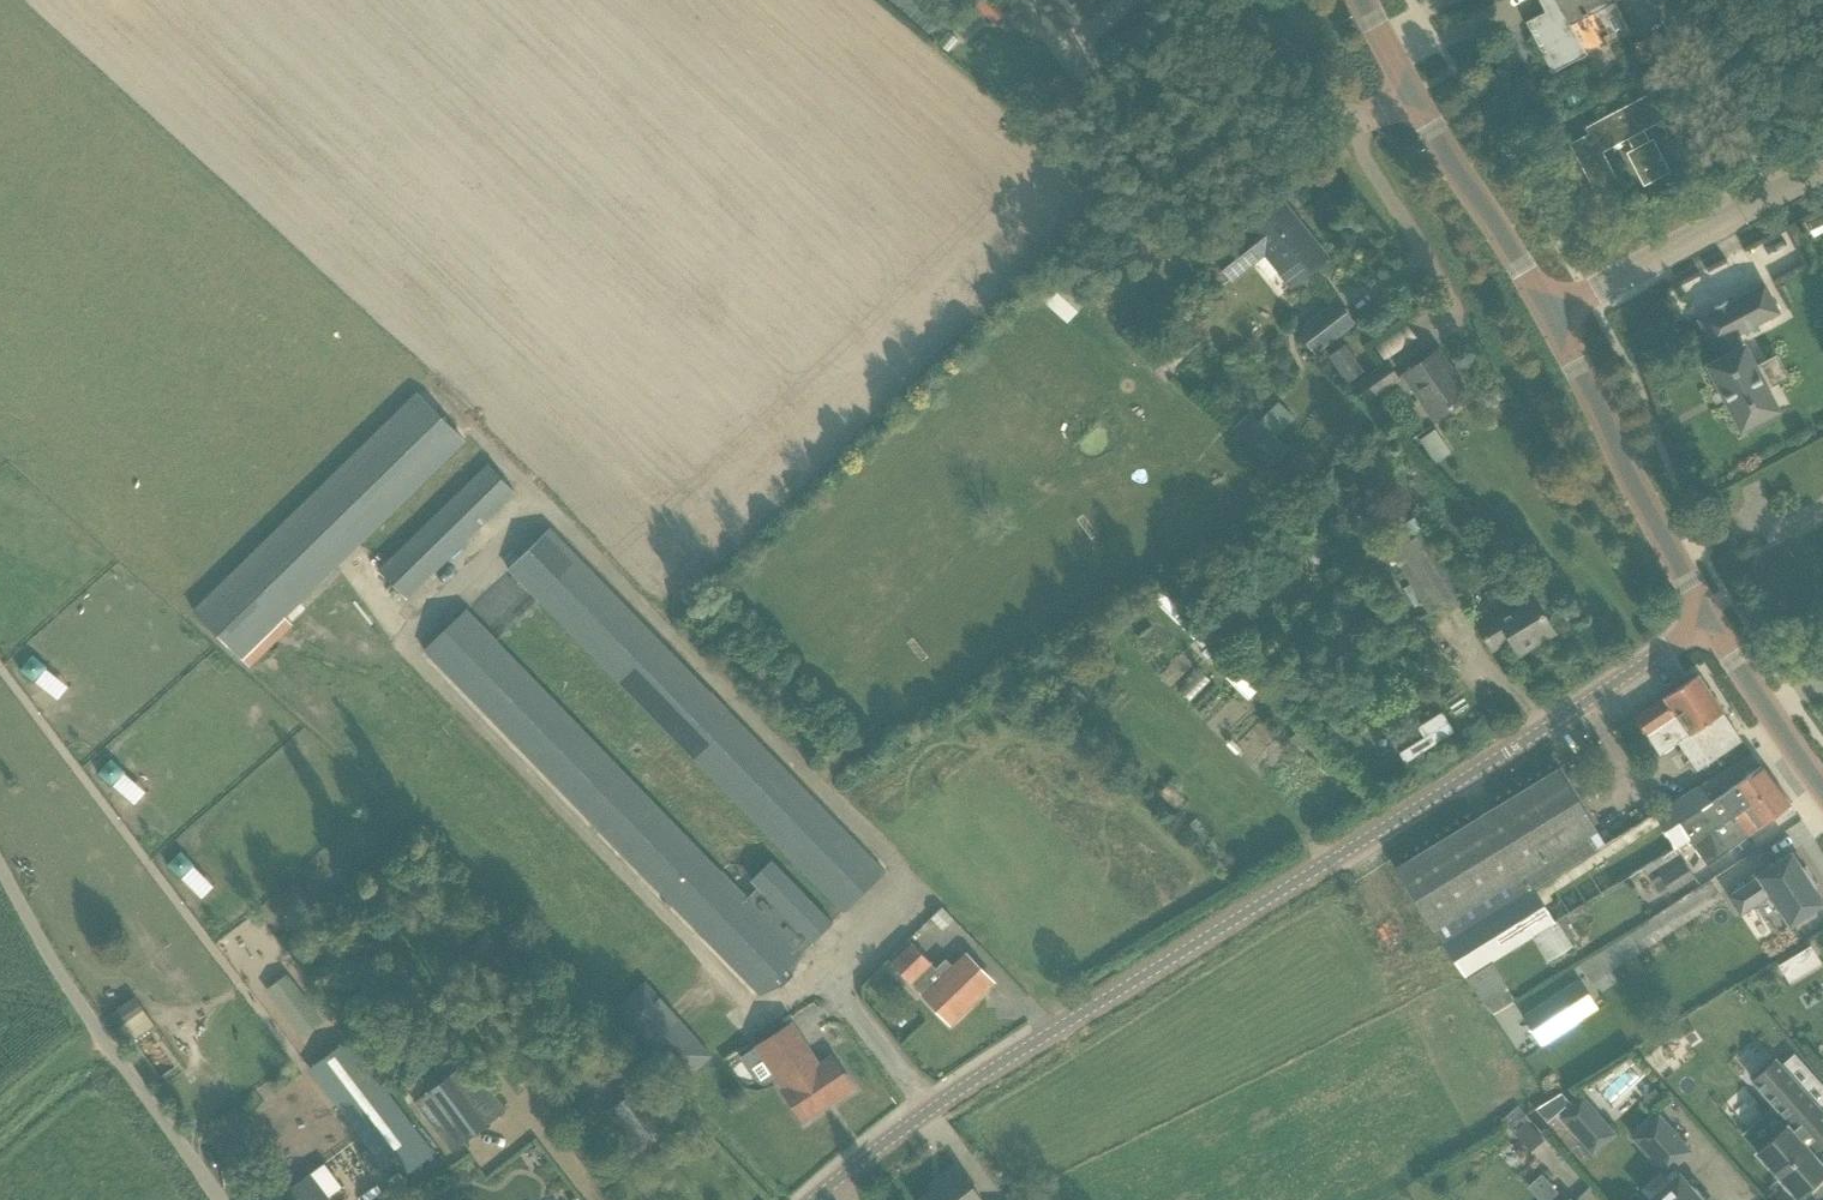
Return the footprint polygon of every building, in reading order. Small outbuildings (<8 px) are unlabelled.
[(977,5),(990,18),(1001,7),(994,0),(982,0),(977,5)] [(1049,33),(1095,14),(1089,0),(1036,0),(1049,33)] [(1549,10),(1526,22),(1552,73),(1586,55),(1573,24),(1598,11),(1610,33),(1604,36),(1609,44),(1632,32),(1616,1),(1618,0),(1544,0),(1549,10)] [(1613,177),(1598,150),(1625,136),(1632,149),(1626,153),(1643,186),(1670,171),(1652,138),(1646,142),(1640,131),(1663,119),(1649,93),(1584,127),(1588,133),(1569,143),(1598,198),(1621,186),(1615,176),(1613,177)] [(1297,282),(1327,257),(1283,202),(1214,257),(1232,280),(1254,262),(1269,279),(1277,273),(1289,288),(1297,282)] [(1090,278),(1104,293),(1125,274),(1112,259),(1090,278)] [(1053,276),(1036,296),(1066,322),(1083,302),(1053,276)] [(1741,345),(1741,346),(1735,335),(1776,313),(1777,314),(1779,313),(1778,310),(1777,310),(1765,287),(1764,284),(1762,285),(1762,286),(1728,303),(1727,301),(1713,308),(1715,311),(1700,318),(1697,319),(1699,322),(1711,345),(1712,348),(1715,346),(1717,345),(1722,355),(1708,363),(1705,364),(1706,367),(1707,367),(1739,427),(1738,427),(1740,430),(1743,429),(1743,428),(1776,411),(1779,410),(1777,407),(1767,387),(1771,385),(1760,364),(1755,366),(1745,347),(1746,346),(1744,343),(1741,345)] [(1336,302),(1317,316),(1298,331),(1315,352),(1352,322),(1336,302)] [(1456,320),(1449,322),(1454,339),(1467,336),(1463,321),(1462,318),(1456,320)] [(1391,324),(1359,332),(1363,347),(1394,339),(1391,324)] [(1329,355),(1347,381),(1362,371),(1344,344),(1329,355)] [(1433,353),(1414,367),(1403,374),(1434,418),(1468,395),(1455,377),(1451,379),(1433,353)] [(1386,362),(1353,385),(1364,401),(1397,378),(1386,362)] [(194,612),(202,620),(240,659),(465,442),(419,394),(194,612)] [(1274,436),(1293,417),(1277,401),(1258,420),(1249,410),(1231,428),(1270,467),(1288,450),(1274,436)] [(1423,427),(1409,431),(1418,455),(1431,451),(1423,427)] [(516,493),(487,464),(379,570),(407,599),(516,493)] [(1471,500),(1482,490),(1473,480),(1462,491),(1471,500)] [(550,529),(509,568),(672,736),(679,743),(843,911),(883,871),(550,529)] [(1391,553),(1428,614),(1461,594),(1424,533),(1391,553)] [(1509,639),(1516,650),(1533,640),(1535,644),(1554,632),(1533,600),(1499,620),(1496,615),(1477,627),(1491,649),(1509,639)] [(771,860),(740,891),(466,611),(424,651),(759,993),(831,922),(771,860)] [(52,668),(34,655),(21,672),(38,685),(52,668)] [(1164,687),(1175,701),(1197,682),(1186,668),(1164,687)] [(1697,675),(1634,717),(1659,755),(1678,743),(1696,771),(1741,740),(1697,675)] [(1324,732),(1332,740),(1340,732),(1331,724),(1324,732)] [(1310,745),(1298,733),(1291,740),(1303,752),(1310,745)] [(128,776),(113,760),(97,775),(111,791),(128,776)] [(1759,766),(1711,802),(1724,821),(1775,785),(1763,769),(1760,765),(1759,766)] [(1403,863),(1394,868),(1407,889),(1431,928),(1433,931),(1435,929),(1444,944),(1605,844),(1558,768),(1493,808),(1478,817),(1403,863)] [(1724,821),(1692,843),(1708,865),(1722,855),(1790,805),(1775,785),(1724,821)] [(1605,844),(1444,944),(1465,977),(1491,961),(1689,839),(1692,843),(1724,821),(1711,802),(1700,786),(1605,844)] [(1598,822),(1614,814),(1607,798),(1590,805),(1598,822)] [(199,867),(184,851),(168,866),(182,882),(199,867)] [(1757,877),(1728,896),(1740,914),(1770,895),(1789,925),(1822,903),(1813,887),(1814,886),(1802,868),(1801,869),(1791,853),(1757,876),(1757,877)] [(1679,855),(1655,869),(1669,893),(1694,878),(1679,855)] [(294,908),(306,899),(294,884),(282,894),(294,908)] [(930,919),(941,930),(953,918),(942,907),(930,919)] [(1556,921),(1530,937),(1546,963),(1572,947),(1556,921)] [(1667,925),(1641,943),(1656,964),(1682,946),(1667,925)] [(1774,977),(1808,959),(1797,937),(1762,956),(1774,977)] [(891,963),(933,1006),(950,1023),(993,982),(965,954),(952,967),(946,959),(937,969),(912,943),(891,963)] [(1491,961),(1465,977),(1490,1013),(1491,1013),(1514,999),(1491,961)] [(325,1020),(289,973),(268,989),(304,1036),(325,1020)] [(657,996),(628,1023),(668,1067),(674,1062),(687,1076),(705,1060),(693,1046),(699,1041),(658,995),(657,996)] [(110,1013),(132,1043),(157,1026),(133,997),(114,1010),(110,1013)] [(754,1046),(791,1101),(804,1121),(853,1089),(830,1055),(805,1072),(778,1030),(754,1046)] [(307,1069),(359,1137),(382,1168),(422,1138),(347,1039),(310,1067),(307,1069)] [(1514,1067),(1540,1060),(1535,1040),(1508,1047),(1514,1067)] [(1774,1059),(1768,1064),(1765,1061),(1753,1073),(1756,1075),(1750,1081),(1792,1128),(1791,1129),(1786,1124),(1753,1153),(1796,1199),(1797,1199),(1822,1177),(1822,1165),(1805,1146),(1808,1144),(1814,1151),(1822,1143),(1822,1112),(1774,1059)] [(467,1062),(414,1103),(451,1152),(505,1111),(467,1062)] [(635,1090),(609,1110),(638,1149),(665,1128),(635,1090)] [(1581,1095),(1557,1118),(1592,1157),(1617,1134),(1581,1095)] [(1543,1106),(1529,1119),(1537,1127),(1551,1114),(1543,1106)] [(1633,1137),(1671,1180),(1649,1199),(1704,1199),(1694,1189),(1693,1190),(1672,1167),(1690,1151),(1658,1115),(1633,1137)] [(1513,1133),(1530,1151),(1543,1139),(1526,1121),(1513,1133)] [(955,1165),(939,1178),(943,1182),(920,1199),(981,1199),(955,1165)] [(1533,1199),(1545,1185),(1523,1167),(1511,1181),(1533,1199)]
